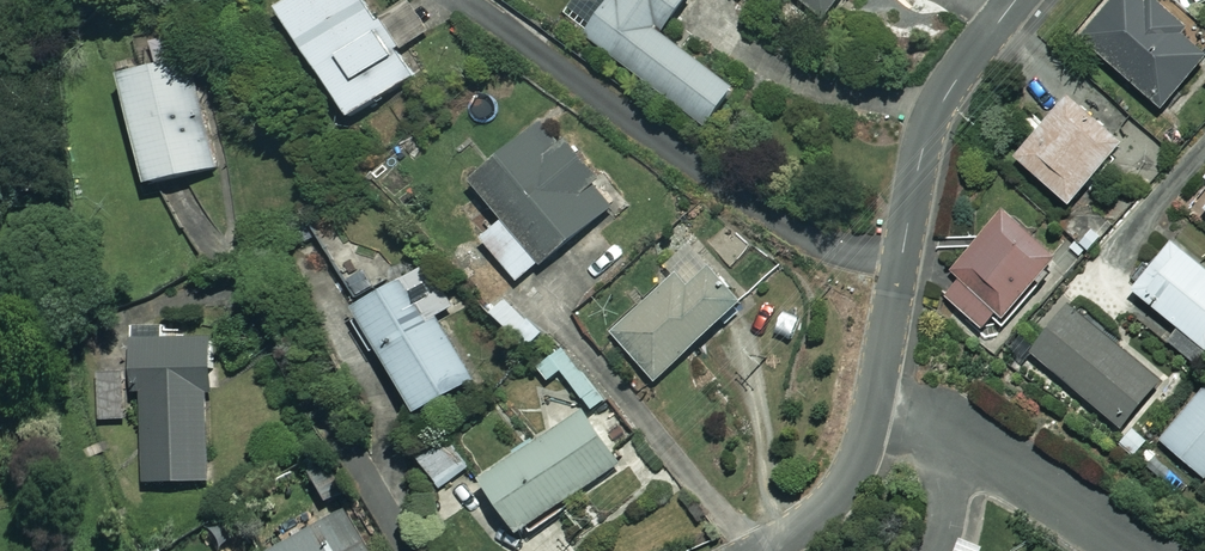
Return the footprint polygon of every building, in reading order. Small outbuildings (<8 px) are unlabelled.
[(281,9),(353,118),(414,77),(363,0),(295,0),(281,9)] [(587,33),(708,126),(736,90),(663,35),(690,0),(612,0),(587,33)] [(827,19),(842,0),(802,0),(827,19)] [(1156,0),(1122,0),(1086,40),(1162,110),(1204,64),(1204,57),(1179,32),(1184,26),(1156,0)] [(219,168),(192,59),(124,76),(151,185),(219,168)] [(1127,146),(1072,97),(1018,157),(1072,206),(1127,146)] [(617,204),(551,120),(473,180),(505,221),(483,238),(518,281),(617,204)] [(376,285),(332,214),(313,225),(356,297),(376,285)] [(1058,258),(1007,214),(941,292),(991,335),(1058,258)] [(746,302),(694,242),(665,267),(674,277),(614,330),(657,379),(746,302)] [(1173,243),(1134,291),(1204,348),(1204,268),(1173,243)] [(430,283),(421,268),(356,309),(420,413),(475,379),(437,317),(447,310),(437,294),(417,306),(410,295),(430,283)] [(542,334),(507,297),(491,313),(526,349),(542,334)] [(1161,381),(1073,306),(1033,353),(1121,428),(1161,381)] [(164,326),(133,326),(134,395),(147,395),(148,481),(212,480),(210,334),(164,334),(164,326)] [(564,349),(539,371),(550,384),(562,373),(593,409),(606,398),(564,349)] [(127,422),(125,373),(98,375),(99,423),(127,422)] [(1161,440),(1204,477),(1204,389),(1161,440)] [(621,466),(584,412),(484,478),(520,533),(621,466)] [(470,465),(450,440),(422,462),(442,487),(470,465)] [(342,515),(280,550),(362,550),(342,515)]
